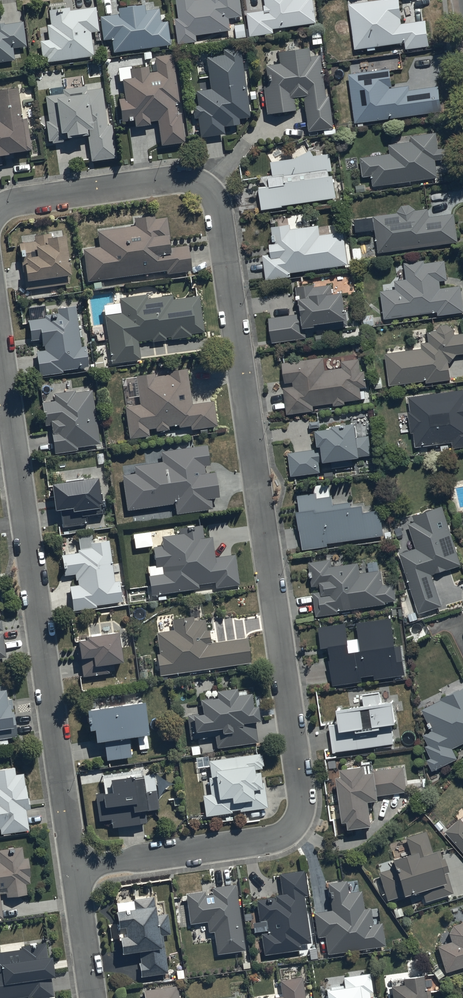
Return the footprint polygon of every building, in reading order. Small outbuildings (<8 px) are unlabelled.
[(177,16),(180,41),(199,39),(198,32),(232,28),(230,15),(244,13),(242,0),(179,0),(181,16),(177,16)] [(249,10),(251,33),(276,30),(275,25),(318,20),(316,0),(265,0),(266,8),(249,10)] [(349,2),(355,47),(406,40),(407,47),(430,44),(426,18),(402,21),(399,0),(360,0),(349,2)] [(120,12),(100,15),(103,38),(112,37),(114,51),(171,44),(168,20),(162,21),(160,8),(146,10),(145,2),(119,5),(120,12)] [(47,28),(40,29),(43,54),(47,54),(47,59),(94,54),(92,30),(99,29),(97,6),(71,9),(71,5),(49,7),(50,21),(46,21),(47,28)] [(15,58),(13,46),(28,43),(25,20),(4,23),(4,20),(0,21),(0,60),(15,58)] [(246,21),(236,22),(238,36),(247,35),(246,21)] [(207,55),(209,72),(210,80),(200,82),(201,88),(197,89),(198,103),(193,104),(195,116),(198,116),(201,135),(225,132),(224,124),(241,122),(240,117),(251,116),(241,45),(225,47),(225,52),(221,53),(207,55)] [(264,84),(264,87),(257,88),(259,103),(266,102),(268,111),(295,108),(294,95),(303,94),(308,129),(322,127),(323,134),(335,132),(334,126),(333,126),(328,95),(325,95),(319,53),(310,54),(309,45),(279,49),(280,61),(266,63),(269,83),(264,84)] [(125,95),(120,96),(123,119),(136,118),(137,124),(151,122),(150,119),(159,118),(162,142),(186,139),(182,110),(178,111),(177,101),(179,100),(173,53),(154,55),(156,70),(150,71),(149,63),(130,65),(132,76),(123,77),(125,95)] [(390,66),(349,72),(355,120),(357,119),(358,125),(363,124),(363,120),(442,109),(439,84),(409,88),(409,84),(392,86),(390,66)] [(4,162),(2,150),(28,147),(19,83),(0,86),(0,163),(4,162)] [(50,93),(46,94),(49,119),(47,120),(50,138),(53,138),(53,140),(65,138),(65,136),(69,135),(69,133),(88,131),(92,159),(117,155),(112,122),(108,123),(103,86),(87,88),(87,84),(50,89),(50,93)] [(439,146),(436,131),(411,134),(412,140),(390,143),(391,152),(361,156),(363,175),(372,173),(373,184),(438,175),(436,158),(444,157),(443,146),(439,146)] [(337,195),(330,150),(315,152),(312,147),(295,155),(271,158),(273,172),(257,174),(261,207),(283,204),(283,203),(337,195)] [(398,211),(373,215),(379,251),(459,240),(455,212),(430,215),(429,207),(416,208),(416,207),(415,206),(414,205),(413,204),(412,204),(411,203),(410,203),(409,203),(408,203),(407,203),(406,203),(405,203),(404,203),(403,204),(402,204),(401,205),(400,206),(400,207),(399,207),(399,208),(399,209),(398,209),(398,210),(398,211)] [(88,279),(93,278),(94,288),(103,287),(102,277),(167,269),(167,271),(192,268),(189,243),(172,245),(168,215),(155,217),(155,212),(133,215),(134,224),(98,228),(100,245),(84,247),(88,279)] [(290,222),(272,225),(274,241),(270,242),(271,251),(263,253),(267,278),(292,274),(291,270),(349,262),(344,230),(321,234),(319,223),(291,227),(290,222)] [(35,240),(20,241),(26,287),(70,281),(69,271),(72,270),(67,231),(50,233),(50,231),(34,233),(35,240)] [(404,261),(406,277),(395,278),(396,287),(381,288),(384,317),(437,310),(438,313),(462,310),(462,296),(462,284),(441,286),(441,279),(448,278),(446,258),(425,260),(425,258),(404,261)] [(347,323),(343,287),(332,288),(332,282),(314,284),(314,282),(297,284),(300,311),(270,315),(273,340),(307,336),(306,328),(347,323)] [(123,311),(105,314),(113,361),(141,357),(138,340),(154,337),(154,339),(167,337),(166,335),(172,335),(172,337),(192,334),(192,333),(205,331),(199,294),(174,298),(174,294),(148,298),(147,292),(121,296),(123,310),(123,311)] [(46,316),(29,318),(31,339),(43,337),(44,348),(37,349),(40,374),(63,372),(63,368),(89,365),(87,344),(82,345),(77,304),(58,306),(58,310),(45,312),(46,316)] [(421,346),(385,351),(390,383),(426,378),(426,381),(451,377),(449,361),(457,352),(462,351),(462,331),(455,331),(455,327),(454,326),(454,325),(453,325),(453,324),(452,324),(451,323),(450,323),(449,322),(448,322),(447,322),(446,322),(445,322),(444,322),(443,322),(443,323),(442,323),(441,323),(440,324),(439,325),(438,326),(438,327),(437,327),(437,328),(428,329),(429,340),(421,341),(421,346)] [(324,356),(283,360),(285,381),(294,380),(294,384),(284,385),(287,412),(314,409),(314,402),(334,400),(334,403),(346,402),(346,398),(362,396),(361,386),(368,385),(366,369),(362,369),(360,357),(341,359),(342,365),(325,367),(324,356)] [(187,366),(136,374),(141,402),(126,404),(130,436),(150,433),(149,427),(157,425),(157,429),(170,427),(169,424),(179,422),(180,425),(192,423),(192,428),(218,424),(214,400),(193,403),(187,366)] [(416,445),(452,439),(453,446),(462,445),(462,387),(409,395),(411,409),(409,410),(412,430),(414,430),(416,445)] [(76,389),(54,391),(54,399),(44,400),(47,423),(52,423),(56,452),(79,449),(78,445),(99,443),(93,388),(76,390),(76,389)] [(319,447),(288,450),(291,473),(321,470),(320,460),(331,458),(332,466),(353,464),(352,454),(360,453),(360,454),(372,452),(370,434),(359,435),(357,418),(333,421),(333,422),(320,424),(320,419),(309,420),(310,426),(318,425),(318,431),(316,431),(317,440),(318,440),(319,447)] [(136,471),(123,473),(128,508),(176,502),(177,511),(214,506),(212,496),(220,495),(217,469),(206,471),(205,463),(211,462),(209,443),(162,450),(163,460),(135,464),(136,471)] [(99,473),(54,479),(57,505),(61,504),(63,524),(88,521),(87,513),(105,511),(104,505),(106,504),(105,497),(102,497),(99,473)] [(301,507),(298,508),(304,547),(328,544),(328,541),(384,532),(380,505),(364,508),(363,501),(353,503),(352,499),(335,501),(334,493),(331,494),(329,481),(314,483),(315,490),(298,493),(301,507)] [(400,552),(420,611),(442,603),(432,573),(462,562),(443,504),(415,514),(416,519),(409,521),(418,546),(400,552)] [(180,531),(162,534),(163,544),(154,545),(157,564),(148,565),(152,592),(200,586),(200,582),(215,580),(216,585),(240,582),(236,553),(215,556),(212,534),(205,535),(203,522),(195,523),(195,521),(188,522),(188,525),(179,526),(180,531)] [(152,530),(133,532),(135,547),(153,545),(152,530)] [(79,584),(70,585),(73,609),(97,606),(97,603),(123,600),(120,579),(116,579),(115,572),(119,571),(119,564),(113,565),(109,539),(91,541),(91,546),(78,548),(79,551),(62,553),(64,573),(75,572),(76,578),(78,578),(79,584)] [(331,556),(309,560),(312,584),(321,583),(322,590),(313,591),(317,614),(340,611),(339,608),(386,601),(386,599),(396,597),(394,581),(383,583),(380,567),(360,570),(358,559),(332,563),(331,556)] [(160,652),(157,653),(160,674),(252,661),(248,636),(211,641),(209,628),(206,628),(205,617),(194,619),(193,614),(172,617),(174,628),(157,631),(160,652)] [(346,620),(320,625),(322,643),(330,643),(335,683),(363,678),(362,674),(374,672),(375,676),(406,671),(401,642),(396,643),(391,614),(358,620),(360,636),(349,638),(346,620)] [(120,628),(87,632),(88,635),(79,636),(81,645),(77,646),(79,657),(82,657),(84,674),(110,671),(109,658),(124,656),(120,628)] [(8,742),(8,737),(18,735),(16,719),(14,719),(12,700),(9,701),(7,686),(6,686),(6,681),(0,682),(0,744),(8,742)] [(194,712),(188,713),(191,737),(197,736),(198,742),(206,741),(205,736),(215,734),(216,746),(257,740),(254,717),(259,717),(257,702),(253,703),(251,689),(239,690),(238,684),(217,686),(218,693),(201,696),(203,709),(194,710),(194,712)] [(433,768),(458,756),(454,746),(462,741),(462,685),(441,696),(442,698),(423,707),(433,727),(424,731),(429,741),(422,745),(433,768)] [(341,720),(329,722),(333,749),(395,741),(392,718),(398,717),(395,695),(381,697),(380,689),(363,691),(364,699),(339,702),(341,720)] [(146,695),(88,703),(91,725),(96,725),(97,737),(105,736),(108,759),(132,755),(129,732),(150,729),(146,695)] [(211,791),(202,793),(205,814),(232,810),(232,808),(239,807),(239,809),(267,805),(264,784),(262,784),(260,768),(262,768),(261,764),(264,764),(261,750),(209,759),(212,774),(208,775),(211,791)] [(362,760),(362,761),(342,764),(343,771),(338,772),(345,817),(349,817),(350,824),(373,820),(370,797),(381,795),(380,793),(407,789),(403,765),(377,769),(376,767),(373,768),(372,758),(362,760)] [(1,832),(30,828),(27,808),(32,807),(30,800),(29,800),(24,772),(16,773),(15,765),(0,767),(0,828),(1,832)] [(105,790),(96,792),(100,818),(112,817),(113,825),(148,819),(146,809),(160,807),(155,771),(151,772),(151,769),(146,770),(145,766),(102,773),(105,790)] [(460,817),(446,829),(450,834),(448,835),(454,841),(455,840),(462,848),(462,820),(460,817)] [(393,860),(376,865),(387,899),(405,894),(404,892),(422,887),(426,900),(452,892),(446,871),(448,871),(444,856),(442,856),(440,848),(436,849),(436,848),(432,849),(426,830),(405,836),(409,849),(399,852),(399,853),(392,855),(393,860)] [(3,916),(0,891),(7,890),(7,895),(28,892),(27,881),(31,881),(30,874),(32,874),(30,856),(24,857),(23,844),(0,847),(0,917),(3,916)] [(275,895),(256,898),(259,919),(266,918),(268,930),(261,931),(264,954),(302,949),(301,942),(310,941),(304,895),(308,894),(305,869),(280,872),(283,892),(274,893),(275,895)] [(331,909),(313,911),(316,935),(325,934),(327,951),(385,944),(382,922),(372,923),(370,906),(363,907),(361,890),(348,892),(347,879),(327,881),(331,909)] [(204,890),(186,892),(190,921),(207,919),(209,930),(214,929),(217,952),(245,948),(236,882),(211,886),(213,894),(205,895),(204,890)] [(116,901),(116,907),(118,923),(125,922),(126,932),(120,932),(122,949),(140,947),(142,960),(139,960),(140,974),(167,972),(163,933),(170,933),(168,912),(157,913),(155,901),(154,901),(153,895),(133,897),(134,899),(116,901)] [(445,970),(462,964),(462,920),(453,923),(448,931),(450,939),(450,940),(437,944),(445,970)] [(28,994),(29,997),(54,995),(51,974),(56,973),(54,953),(48,954),(46,940),(22,943),(22,947),(0,950),(0,997),(28,994)] [(376,996),(371,996),(370,990),(373,990),(370,971),(343,975),(344,983),(326,986),(328,997),(376,997),(376,996)] [(433,997),(431,997),(429,987),(432,986),(431,979),(424,980),(423,971),(392,975),(393,981),(390,981),(392,997),(433,997)] [(303,976),(279,978),(281,995),(272,996),(273,997),(305,997),(303,976)] [(143,988),(145,997),(180,997),(178,983),(143,988)]
